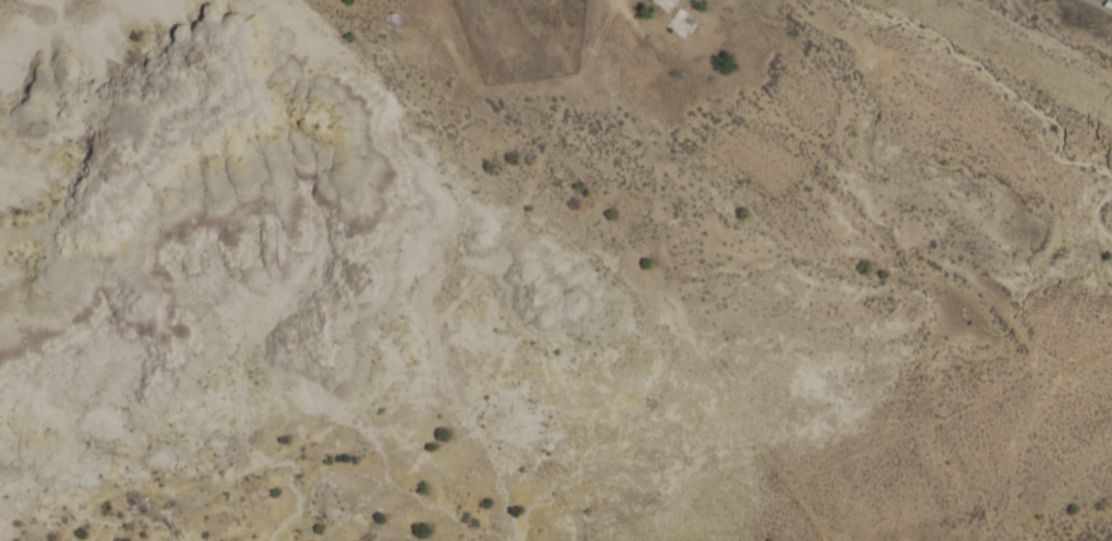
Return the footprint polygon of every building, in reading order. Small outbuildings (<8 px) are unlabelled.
[(684,41),(698,20),(679,8),(665,29),(684,41)]
